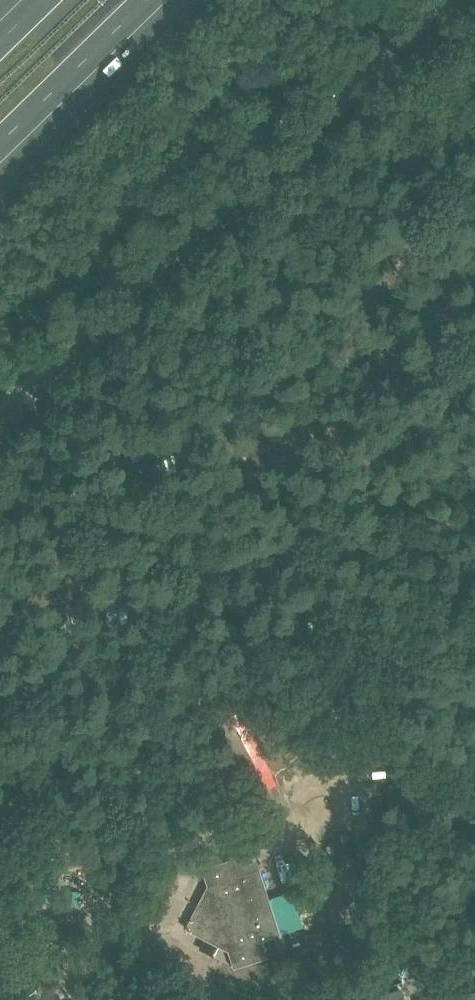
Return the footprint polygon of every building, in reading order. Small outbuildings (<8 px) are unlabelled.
[(279,933),(259,867),(241,872),(236,856),(201,867),(206,885),(184,927),(227,949),(233,967),(267,956),(262,939),(279,933)] [(298,877),(283,880),(286,891),(301,888),(298,877)] [(402,986),(359,999),(406,999),(402,986)] [(441,999),(474,999),(474,989),(441,999)]
